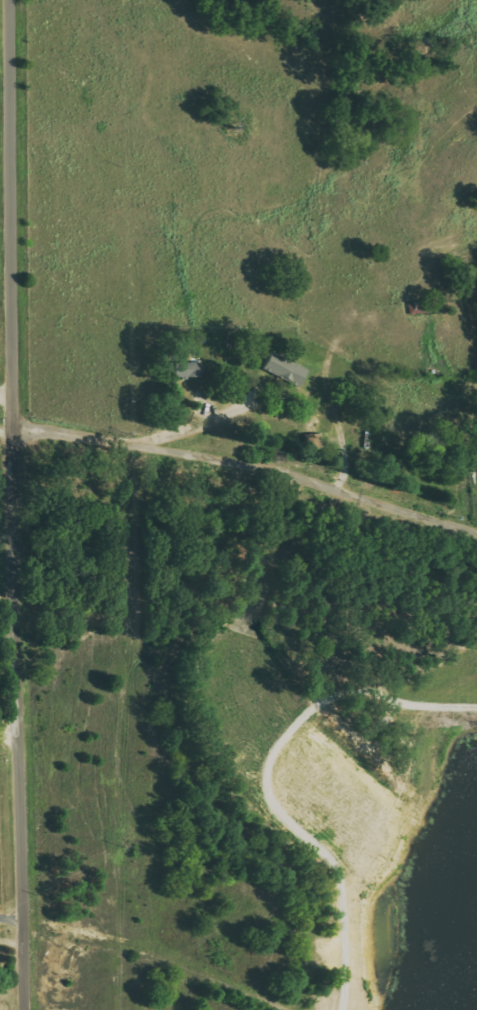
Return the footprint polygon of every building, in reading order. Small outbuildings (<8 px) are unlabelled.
[(264,369),(300,387),(309,370),(272,352),(264,369)] [(203,363),(181,362),(180,377),(202,378),(203,363)]
